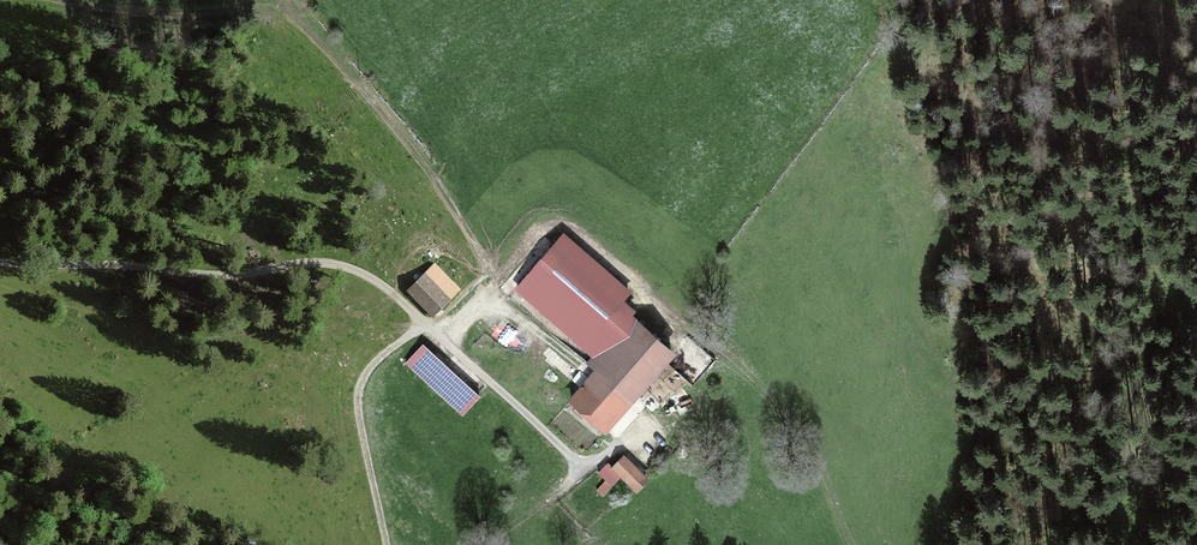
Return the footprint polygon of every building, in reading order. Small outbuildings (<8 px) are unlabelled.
[(520,289),(599,356),(635,313),(624,304),(635,291),(567,233),(520,289)] [(438,263),(411,291),(436,317),(464,290),(438,263)] [(681,352),(635,313),(599,356),(591,365),(599,371),(573,402),(611,434),(681,352)] [(484,397),(428,345),(411,364),(467,416),(484,397)] [(653,481),(627,457),(616,470),(626,479),(641,494),(653,481)] [(608,499),(626,479),(616,470),(611,465),(601,475),(609,482),(600,492),(608,499)]
